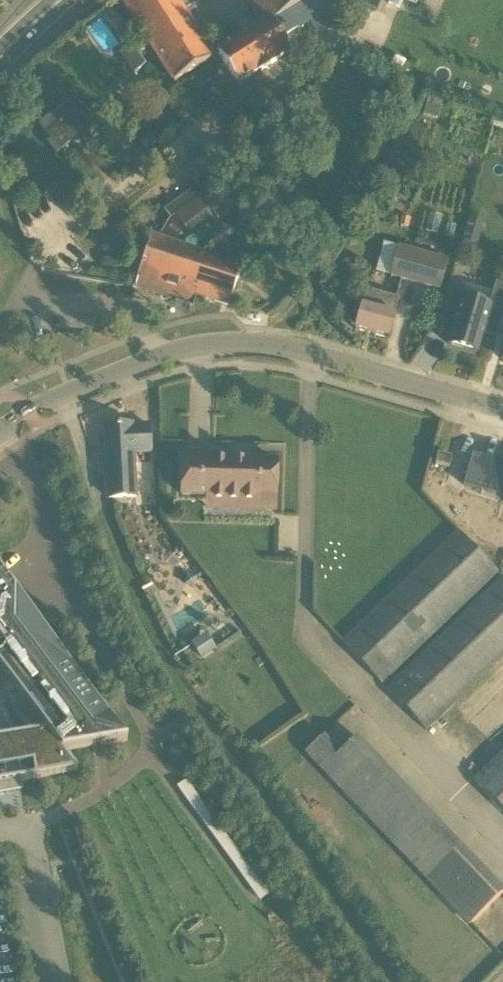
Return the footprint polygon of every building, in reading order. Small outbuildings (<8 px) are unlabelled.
[(177,0),(122,0),(171,82),(213,57),(177,0)] [(263,24),(296,3),(301,0),(248,0),(263,24)] [(296,3),(308,22),(317,36),(334,25),(322,7),(318,0),(301,0),(296,3)] [(381,10),(386,0),(360,0),(381,10)] [(300,27),(308,22),(296,3),(263,24),(218,52),(238,84),(291,51),(281,35),(298,24),(300,27)] [(441,107),(426,103),(424,114),(438,118),(441,107)] [(61,151),(76,138),(75,137),(79,133),(80,135),(91,126),(77,108),(46,133),(61,151)] [(156,127),(139,141),(146,149),(163,135),(156,127)] [(229,305),(242,265),(184,245),(191,236),(184,226),(229,194),(238,206),(250,199),(238,183),(227,191),(220,181),(170,219),(159,237),(150,234),(138,287),(192,304),(195,295),(229,305)] [(470,216),(463,240),(478,244),(485,220),(470,216)] [(399,245),(398,247),(390,274),(439,288),(447,259),(399,245)] [(449,344),(477,352),(483,333),(496,337),(502,313),(502,277),(490,273),(481,303),(462,298),(449,344)] [(352,325),(356,328),(355,329),(388,339),(394,314),(398,298),(367,289),(365,294),(361,309),(356,309),(352,310),(349,314),(348,318),(349,322),(352,325)] [(149,425),(133,425),(105,426),(109,498),(136,497),(134,454),(151,453),(149,425)] [(463,482),(502,494),(502,460),(473,451),(463,482)] [(275,510),(276,461),(217,459),(218,454),(183,453),(182,495),(208,496),(207,508),(275,510)] [(449,467),(452,457),(438,453),(435,463),(449,467)] [(457,530),(341,641),(382,683),(498,572),(457,530)] [(78,770),(63,751),(102,744),(127,740),(44,630),(43,628),(0,572),(0,670),(45,730),(0,738),(0,794),(23,791),(21,780),(78,770)] [(502,577),(386,689),(426,731),(502,656),(502,577)] [(197,640),(191,644),(201,658),(216,649),(210,640),(201,646),(197,640)] [(372,753),(358,738),(342,754),(324,735),(305,753),(337,786),(427,881),(469,925),(502,893),(502,890),(462,848),(372,753)] [(473,780),(502,811),(502,751),(473,780)]
